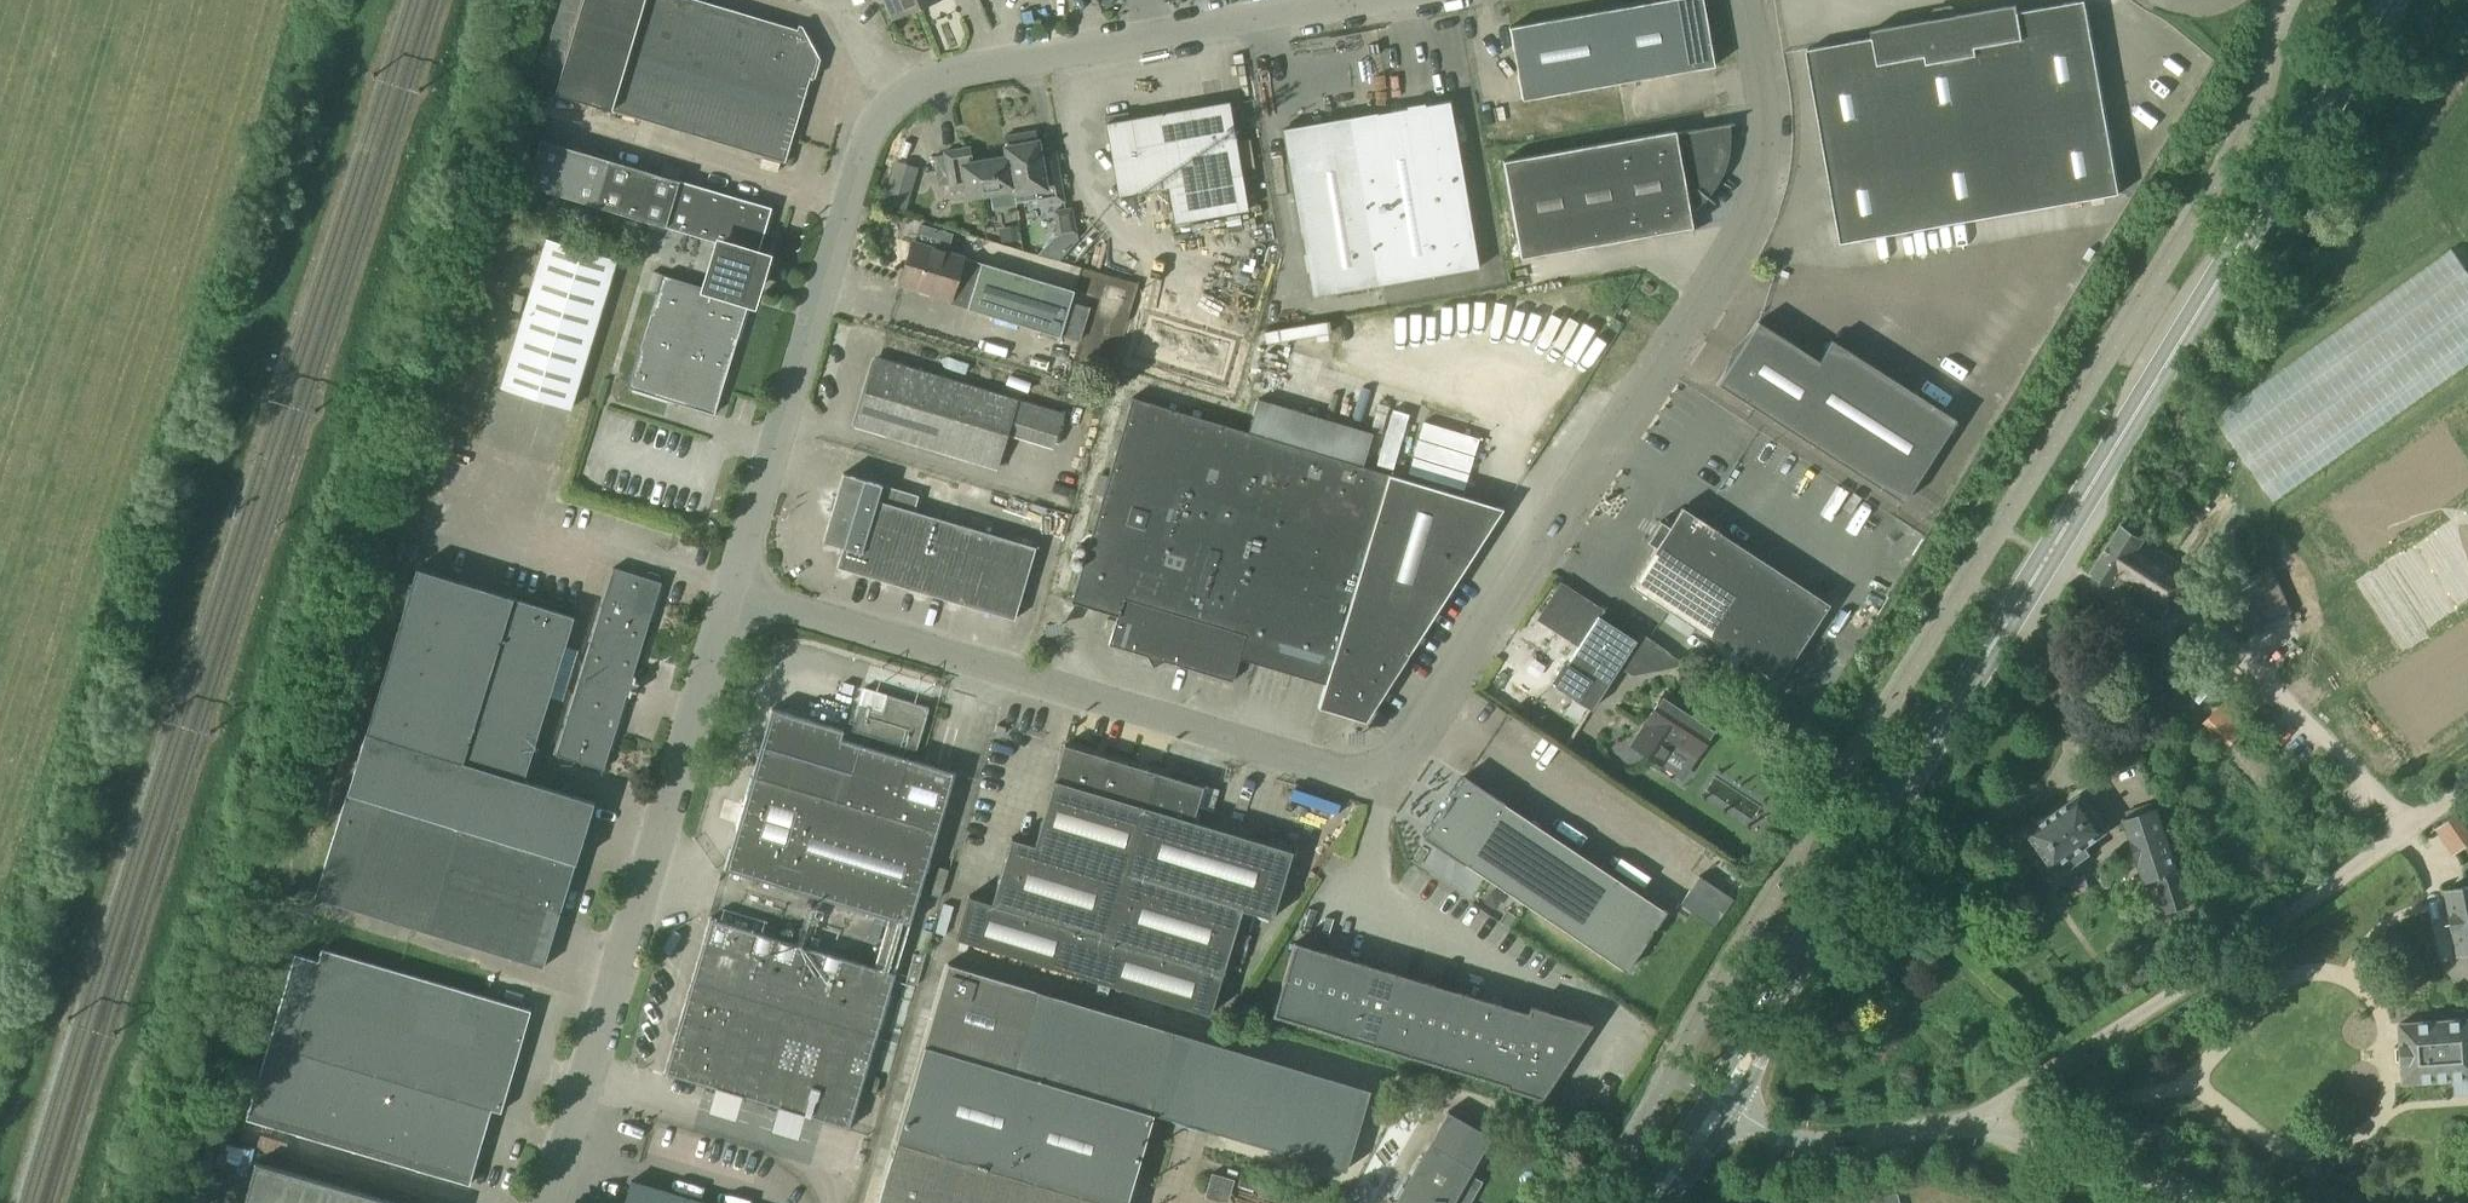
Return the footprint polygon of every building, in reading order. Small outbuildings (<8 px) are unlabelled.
[(784,161),(815,61),(798,29),(701,0),(582,0),(554,93),(784,161)] [(889,14),(915,3),(916,3),(915,0),(884,0),(889,14)] [(1509,27),(1523,100),(1523,101),(1619,84),(1714,67),(1708,37),(1702,0),(1661,0),(1602,11),(1509,27)] [(1873,38),(1808,49),(1842,242),(2120,193),(2086,0),(2019,12),(2017,4),(1872,30),(1873,38)] [(1656,85),(1659,99),(1678,94),(1675,81),(1656,85)] [(1383,285),(1477,268),(1449,101),(1391,111),(1391,113),(1392,124),(1394,135),(1380,137),(1384,161),(1365,164),(1368,184),(1383,285)] [(1104,117),(1118,196),(1169,187),(1175,223),(1247,210),(1228,103),(1128,120),(1127,113),(1104,117)] [(1391,111),(1282,130),(1310,297),(1383,285),(1368,184),(1365,164),(1384,161),(1380,137),(1394,135),(1392,124),(1391,113),(1391,111)] [(1674,131),(1502,161),(1519,258),(1689,228),(1686,204),(1709,195),(1704,191),(1719,169),(1726,124),(1674,133),(1674,131)] [(1003,137),(1006,158),(1012,194),(1034,190),(1037,206),(1063,201),(1056,164),(1040,167),(1034,132),(1003,137)] [(712,266),(754,279),(755,273),(750,271),(756,253),(758,254),(771,207),(541,140),(527,186),(719,242),(712,266)] [(1012,194),(1006,158),(972,164),(969,148),(943,153),(951,192),(966,189),(967,197),(990,193),(992,209),(1014,205),(1012,194)] [(901,208),(907,188),(889,183),(883,203),(901,208)] [(500,389),(570,410),(616,261),(546,239),(500,389)] [(900,283),(951,298),(949,303),(1080,343),(1090,310),(1071,304),(1075,290),(913,242),(900,283)] [(754,279),(712,266),(706,288),(665,275),(630,387),(713,413),(748,301),(742,299),(747,281),(752,283),(754,279)] [(1123,292),(1109,288),(1105,298),(1120,303),(1123,292)] [(1718,382),(1904,500),(1957,417),(1832,338),(1819,358),(1758,319),(1718,382)] [(1167,374),(1223,390),(1236,344),(1180,328),(1167,374)] [(856,427),(994,469),(1005,432),(1053,446),(1062,414),(877,358),(856,427)] [(1070,603),(1116,617),(1108,645),(1232,682),(1246,636),(1332,661),(1318,707),(1365,721),(1502,508),(1362,467),(1372,435),(1257,401),(1248,433),(1131,398),(1070,603)] [(1402,461),(1417,409),(1398,404),(1383,456),(1402,461)] [(1476,479),(1486,431),(1427,420),(1418,467),(1476,479)] [(823,542),(843,548),(837,568),(1014,620),(1035,548),(913,512),(918,496),(843,474),(823,542)] [(1820,485),(1810,504),(1840,518),(1849,499),(1820,485)] [(1631,586),(1669,611),(1669,610),(1779,681),(1830,603),(1720,532),(1720,531),(1682,507),(1669,526),(1660,520),(1647,541),(1656,547),(1631,586)] [(2092,572),(2114,586),(2114,585),(2163,616),(2192,571),(2121,526),(2092,572)] [(1512,557),(1522,542),(1508,531),(1497,547),(1512,557)] [(402,541),(398,553),(421,560),(424,547),(402,541)] [(555,756),(605,771),(627,696),(631,698),(636,678),(632,677),(649,621),(661,583),(614,568),(602,606),(555,756)] [(570,806),(573,797),(563,794),(523,782),(536,741),(549,700),(575,617),(417,569),(315,898),(499,955),(542,969),(590,813),(570,806)] [(2220,589),(2241,636),(2282,618),(2261,571),(2220,589)] [(1635,641),(1598,617),(1602,611),(1561,584),(1543,612),(1583,638),(1566,665),(1564,664),(1553,680),(1555,681),(1553,685),(1591,709),(1619,666),(1635,641)] [(2276,627),(2250,640),(2258,655),(2283,642),(2276,627)] [(2106,645),(2134,663),(2145,645),(2117,628),(2106,645)] [(1639,634),(1635,641),(1619,666),(1633,675),(1653,643),(1639,634)] [(2197,686),(2207,695),(2208,696),(2213,690),(2214,689),(2226,674),(2233,666),(2221,657),(2197,686)] [(851,731),(916,749),(928,708),(863,690),(851,731)] [(1664,692),(1628,748),(1654,765),(1665,772),(1680,749),(1695,758),(1715,728),(1689,711),(1690,709),(1664,692)] [(841,1126),(845,1111),(854,1114),(956,772),(840,738),(843,730),(773,709),(725,870),(889,918),(874,967),(711,918),(665,1073),(841,1126)] [(955,939),(1209,1016),(1222,976),(1242,910),(1272,919),(1292,852),(1193,822),(1203,787),(1157,773),(1065,745),(1035,845),(1011,837),(990,903),(968,896),(955,939)] [(1185,779),(1193,782),(1196,772),(1188,770),(1179,767),(1177,767),(1174,776),(1176,776),(1185,779)] [(1423,838),(1463,864),(1622,969),(1621,970),(1625,972),(1665,911),(1662,909),(1661,909),(1503,804),(1503,803),(1463,777),(1423,838)] [(2080,795),(2028,832),(2058,874),(2087,853),(2082,846),(2104,830),(2080,795)] [(570,806),(590,813),(593,803),(573,797),(570,806)] [(2143,882),(2157,877),(2178,870),(2158,809),(2155,810),(2130,818),(2124,820),(2143,882)] [(2438,830),(2455,853),(2467,844),(2467,823),(2461,813),(2438,830)] [(2178,870),(2157,877),(2168,913),(2190,906),(2178,870)] [(2446,891),(2458,955),(2467,953),(2467,887),(2446,891)] [(1505,912),(1498,922),(1499,923),(1508,929),(1515,918),(1505,912)] [(872,923),(867,940),(878,944),(883,926),(872,923)] [(1272,1015),(1306,1025),(1327,953),(1301,945),(1296,944),(1294,943),(1272,1015)] [(397,1080),(427,980),(323,949),(320,961),(298,955),(250,1119),(468,1184),(491,1108),(397,1080)] [(1306,1025),(1339,1035),(1361,963),(1333,955),(1330,954),(1327,953),(1306,1025)] [(949,963),(925,1044),(1149,1111),(1153,1113),(1345,1169),(1369,1088),(949,963)] [(1339,1035),(1372,1045),(1394,973),(1361,963),(1339,1035)] [(1372,1045),(1406,1055),(1427,983),(1394,973),(1372,1045)] [(397,1080),(491,1108),(500,1111),(530,1011),(427,980),(397,1080)] [(1406,1055),(1439,1065),(1461,993),(1427,983),(1406,1055)] [(1439,1065),(1473,1075),(1494,1003),(1461,993),(1439,1065)] [(1473,1075),(1506,1085),(1527,1013),(1494,1003),(1473,1075)] [(1530,1006),(1527,1013),(1506,1085),(1505,1088),(1530,1095),(1541,1099),(1589,1024),(1530,1006)] [(2403,1083),(2467,1079),(2467,1019),(2399,1024),(2403,1083)] [(897,1139),(1109,1202),(1126,1202),(1153,1113),(1149,1111),(925,1044),(897,1139)] [(1530,1095),(1505,1088),(1502,1099),(1527,1106),(1530,1095)] [(841,1126),(850,1128),(854,1114),(845,1111),(841,1126)] [(1481,1183),(1469,1176),(1491,1138),(1448,1114),(1397,1202),(1470,1202),(1481,1183)] [(877,1202),(1109,1202),(897,1139),(877,1202)] [(255,1162),(243,1202),(395,1202),(255,1162)] [(1206,1197),(1227,1202),(1233,1181),(1212,1176),(1206,1197)] [(632,1182),(626,1202),(703,1202),(632,1182)] [(1897,1194),(1886,1195),(1887,1202),(1899,1202),(1897,1194)] [(1886,1195),(1875,1196),(1874,1202),(1887,1202),(1886,1195)]
